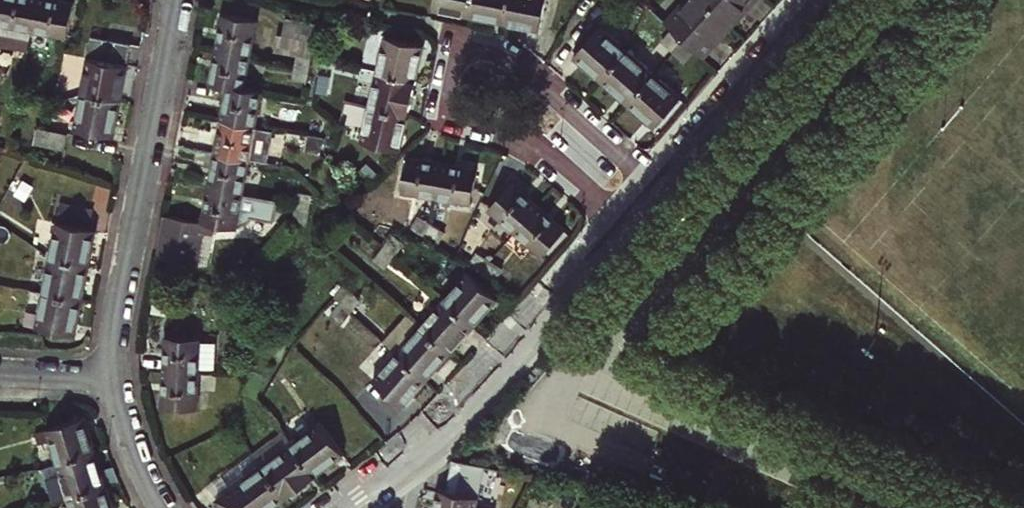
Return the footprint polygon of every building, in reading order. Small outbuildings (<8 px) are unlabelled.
[(32,31),(37,0),(2,0),(0,11),(0,25),(32,31)] [(67,38),(73,4),(55,0),(37,0),(32,31),(67,38)] [(470,16),(473,0),(435,0),(433,9),(470,16)] [(504,22),(508,0),(473,0),(470,16),(504,22)] [(540,29),(546,0),(508,0),(504,22),(540,29)] [(641,8),(633,0),(630,0),(625,5),(635,15),(641,8)] [(729,24),(701,0),(692,0),(681,12),(677,8),(663,24),(682,40),(705,60),(719,45),(714,41),(729,24)] [(681,12),(692,0),(684,0),(677,8),(681,12)] [(749,10),(758,0),(701,0),(729,24),(744,6),(749,10)] [(729,24),(733,28),(749,10),(744,6),(729,24)] [(216,50),(250,56),(257,20),(222,15),(216,50)] [(282,36),(313,41),(316,24),(285,19),(282,36)] [(714,41),(719,45),(733,28),(729,24),(714,41)] [(574,56),(601,81),(628,50),(601,25),(574,56)] [(673,50),(680,43),(669,32),(662,40),(673,50)] [(298,49),(311,51),(313,41),(282,36),(280,52),(297,55),(298,49)] [(377,72),(416,81),(424,46),(385,36),(377,72)] [(322,57),(333,59),(336,39),(325,37),(322,57)] [(683,59),(690,52),(680,43),(673,50),(683,59)] [(296,63),(309,66),(311,51),(298,49),(297,55),(296,63)] [(224,86),(244,89),(250,56),(216,50),(209,83),(224,86)] [(601,81),(626,103),(653,73),(628,50),(601,81)] [(80,94),(119,102),(127,66),(87,58),(82,84),(58,80),(53,102),(80,94)] [(293,78),(306,81),(309,66),(296,63),(293,78)] [(368,107),(407,116),(416,81),(377,72),(373,89),(357,86),(354,100),(369,103),(368,107)] [(653,127),(680,97),(653,73),(626,103),(653,127)] [(317,91),(328,93),(330,77),(319,75),(317,91)] [(219,119),(254,125),(260,92),(244,89),(224,86),(219,119)] [(73,130),(112,138),(119,102),(80,94),(73,130)] [(360,141),(399,150),(407,116),(368,107),(360,141)] [(248,159),(263,162),(269,128),(254,125),(219,119),(213,153),(248,159)] [(310,135),(322,138),(324,124),(312,122),(310,135)] [(33,141),(61,149),(66,134),(38,125),(33,141)] [(307,150),(319,151),(322,138),(310,135),(307,150)] [(207,187),(242,193),(248,159),(213,153),(207,187)] [(401,191),(436,197),(442,163),(406,158),(401,191)] [(436,197),(471,203),(477,169),(442,163),(436,197)] [(360,189),(369,180),(359,171),(350,179),(360,189)] [(514,231),(537,205),(511,183),(488,209),(514,231)] [(154,270),(196,277),(202,238),(210,240),(213,225),(241,229),(253,223),(254,218),(277,222),(280,203),(242,193),(207,187),(201,223),(164,216),(154,270)] [(296,208),(308,210),(311,195),(299,192),(296,208)] [(58,219),(87,226),(90,211),(61,205),(58,219)] [(541,255),(564,229),(537,205),(514,231),(541,255)] [(293,223),(305,225),(308,210),(296,208),(293,223)] [(409,226),(423,235),(429,226),(416,217),(409,226)] [(48,259),(88,267),(95,231),(56,222),(48,259)] [(435,243),(442,234),(430,225),(429,226),(423,235),(435,243)] [(383,248),(391,255),(401,243),(393,236),(383,248)] [(374,260),(381,266),(391,255),(383,248),(374,260)] [(470,263),(484,272),(490,263),(476,254),(470,263)] [(42,293),(81,301),(88,267),(48,259),(42,293)] [(496,280),(502,271),(490,263),(484,272),(496,280)] [(472,326),(496,300),(466,273),(443,300),(472,326)] [(340,302),(348,310),(358,299),(349,291),(340,302)] [(35,328),(74,335),(81,301),(42,293),(35,328)] [(419,327),(449,353),(472,326),(443,300),(419,327)] [(330,314),(339,321),(348,310),(340,302),(330,314)] [(397,352),(426,378),(449,353),(419,327),(408,317),(385,342),(397,352)] [(163,373),(197,375),(199,339),(165,337),(163,373)] [(373,379),(403,405),(426,378),(397,352),(373,379)] [(161,408),(195,409),(197,375),(163,373),(161,408)] [(56,462),(94,450),(84,419),(46,430),(56,462)] [(315,476),(343,455),(320,423),(291,444),(315,476)] [(286,497),(315,476),(291,444),(262,465),(286,497)] [(66,495),(104,483),(94,450),(56,462),(59,472),(66,495)] [(479,499),(485,468),(453,462),(445,491),(437,490),(433,507),(475,507),(477,499),(479,499)] [(224,507),(271,507),(286,497),(262,465),(217,499),(224,507)] [(59,472),(44,476),(52,500),(66,495),(59,472)] [(104,483),(66,495),(70,507),(112,507),(104,483)]
